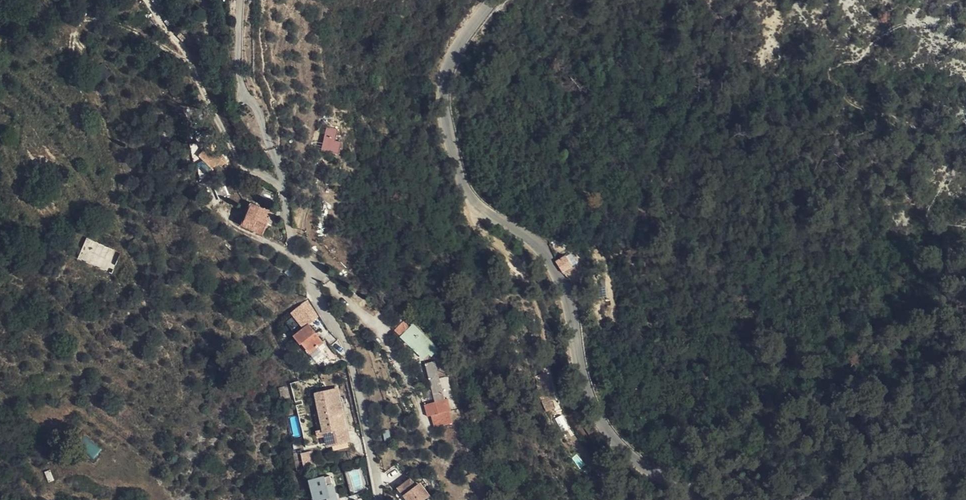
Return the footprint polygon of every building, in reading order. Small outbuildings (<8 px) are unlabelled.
[(320,150),(338,151),(338,138),(331,138),(331,126),(321,126),(320,150)] [(200,147),(206,143),(202,135),(195,138),(200,147)] [(221,161),(207,146),(198,156),(212,170),(221,161)] [(265,224),(270,213),(250,204),(241,224),(261,234),(265,224)] [(275,216),(270,213),(265,224),(269,226),(271,221),(273,221),(275,216)] [(114,271),(120,249),(83,240),(78,262),(114,271)] [(573,255),(565,261),(569,269),(578,264),(573,255)] [(299,310),(305,318),(310,314),(304,306),(299,310)] [(393,329),(398,335),(409,327),(404,321),(393,329)] [(323,343),(308,325),(294,337),(300,345),(302,343),(310,354),(323,343)] [(423,359),(430,353),(433,356),(438,350),(426,339),(421,345),(406,331),(401,338),(423,359)] [(427,417),(432,416),(435,428),(450,423),(447,412),(452,410),(449,399),(444,400),(434,362),(426,364),(435,402),(424,406),(427,417)] [(327,448),(347,443),(335,393),(316,398),(327,448)] [(94,459),(102,448),(84,435),(76,446),(94,459)] [(310,451),(301,452),(302,466),(311,465),(310,451)] [(578,453),(572,456),(578,469),(584,466),(578,453)] [(48,482),(54,480),(50,469),(44,472),(48,482)] [(354,490),(362,487),(358,470),(349,472),(354,490)] [(311,483),(315,499),(320,499),(326,498),(327,499),(335,499),(329,478),(311,483)] [(410,484),(398,493),(404,499),(429,499),(420,488),(416,491),(410,484)]
